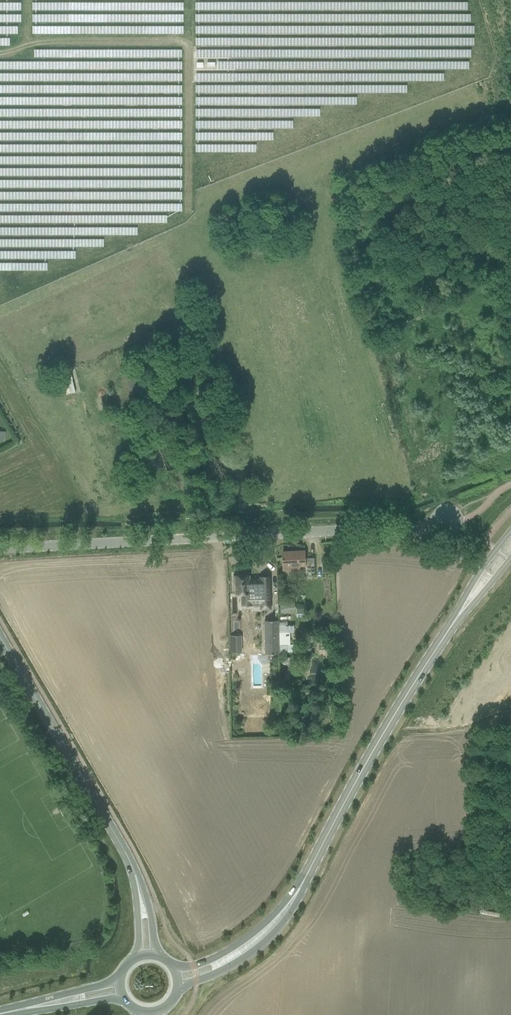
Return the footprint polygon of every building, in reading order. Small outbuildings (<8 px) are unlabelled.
[(304,565),(304,576),(315,576),(315,557),(305,558),(305,551),(283,551),(283,566),(304,565)] [(261,587),(261,578),(250,578),(250,575),(234,575),(234,584),(236,583),(236,594),(242,594),(252,593),(252,602),(261,602),(261,607),(271,607),(270,587),(261,587)] [(280,601),(282,613),(295,610),(294,599),(280,601)] [(265,620),(266,653),(279,652),(278,620),(265,620)] [(241,644),(231,644),(231,652),(241,652),(241,644)] [(290,658),(284,677),(290,679),(296,660),(290,658)]
